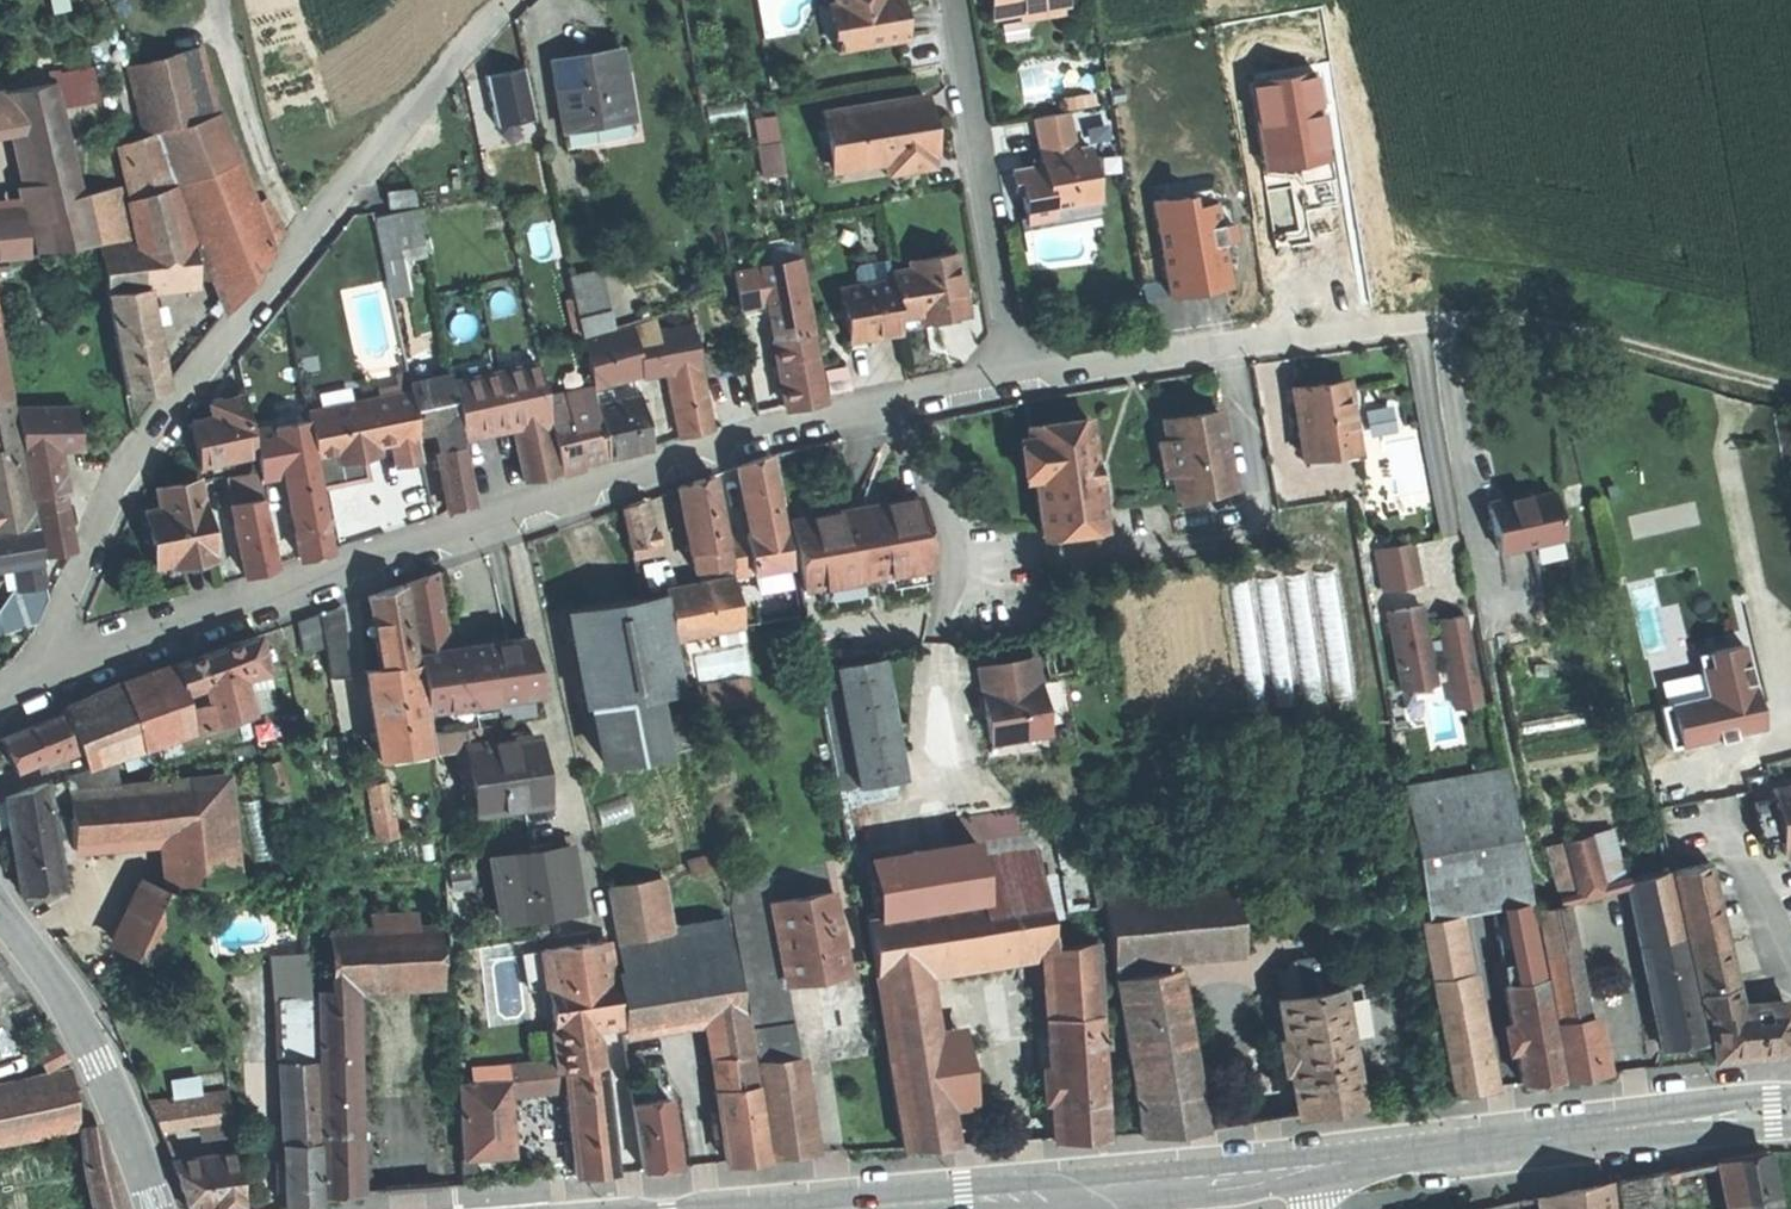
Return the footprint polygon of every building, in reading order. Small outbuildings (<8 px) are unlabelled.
[(72,0),(52,0),(55,9),(73,3),(72,0)] [(904,1),(889,4),(888,0),(836,0),(839,18),(831,20),(836,49),(910,35),(906,16),(904,1)] [(991,16),(1017,12),(1060,6),(1065,5),(1064,0),(989,0),(991,16)] [(1060,6),(1017,12),(1019,21),(1061,15),(1060,6)] [(181,50),(182,55),(143,66),(150,93),(161,130),(215,113),(199,45),(181,50)] [(634,116),(626,71),(622,49),(580,57),(552,61),(564,128),(634,116)] [(502,114),(508,144),(538,138),(523,62),(465,74),(474,120),(502,114)] [(53,75),(55,82),(60,105),(101,97),(95,67),(53,75)] [(633,69),(626,71),(634,116),(564,128),(566,140),(644,126),(633,69)] [(1318,76),(1255,86),(1269,171),(1308,164),(1332,160),(1318,76)] [(16,133),(10,134),(22,186),(17,187),(18,198),(22,219),(27,252),(43,249),(91,243),(82,204),(60,105),(55,82),(7,91),(16,133)] [(16,133),(7,91),(0,92),(0,136),(10,134),(16,133)] [(136,97),(145,136),(161,130),(150,93),(136,97)] [(824,112),(833,169),(886,161),(888,172),(930,166),(928,154),(932,153),(928,125),(924,96),(824,112)] [(161,130),(178,181),(238,160),(220,111),(215,113),(161,130)] [(1069,111),(1035,117),(1040,150),(1039,150),(1041,165),(1011,170),(1014,190),(1020,189),(1025,219),(1052,215),(1050,207),(1097,199),(1089,147),(1081,148),(1080,143),(1074,143),(1069,111)] [(754,117),(758,143),(779,139),(775,113),(754,117)] [(130,198),(178,181),(161,130),(145,136),(119,144),(130,198)] [(784,172),(779,139),(758,143),(763,176),(784,172)] [(197,233),(225,308),(272,249),(255,205),(238,160),(178,181),(197,233)] [(130,238),(131,241),(190,233),(197,233),(178,181),(130,198),(123,200),(130,238)] [(386,192),(388,208),(415,205),(414,189),(386,192)] [(91,243),(130,238),(123,200),(121,190),(82,204),(91,243)] [(1189,196),(1152,202),(1168,297),(1230,287),(1223,243),(1229,242),(1236,241),(1233,223),(1219,225),(1215,201),(1191,205),(1189,196)] [(22,219),(18,198),(0,200),(0,222),(22,219)] [(255,205),(272,249),(284,233),(270,200),(255,205)] [(427,256),(418,209),(376,217),(392,299),(409,296),(402,260),(427,256)] [(27,252),(22,219),(0,222),(0,255),(27,252)] [(98,245),(108,293),(144,288),(197,281),(190,233),(131,241),(98,245)] [(891,269),(892,277),(898,314),(918,311),(936,309),(937,315),(966,310),(961,279),(956,250),(909,258),(910,266),(891,269)] [(798,258),(761,265),(761,268),(767,297),(774,335),(811,329),(798,258)] [(761,268),(732,273),(735,288),(738,302),(767,297),(761,268)] [(607,313),(599,272),(569,278),(577,319),(607,313)] [(875,333),(900,329),(898,314),(892,277),(841,285),(849,338),(875,333)] [(144,288),(108,293),(128,393),(147,389),(163,386),(144,288)] [(919,318),(937,315),(936,309),(918,311),(919,318)] [(654,320),(624,329),(634,367),(667,362),(669,371),(700,365),(692,324),(655,331),(654,320)] [(634,367),(624,329),(582,341),(593,384),(636,373),(634,367)] [(774,335),(787,407),(806,404),(824,400),(811,329),(774,335)] [(11,396),(3,347),(0,347),(0,398),(11,396)] [(489,356),(448,365),(449,370),(463,436),(512,426),(513,431),(514,431),(524,480),(542,476),(559,473),(549,427),(550,426),(533,347),(497,354),(496,348),(488,349),(489,356)] [(669,371),(680,436),(698,430),(713,426),(700,365),(669,371)] [(824,373),(829,395),(847,391),(843,369),(824,373)] [(462,444),(464,443),(463,436),(449,370),(408,378),(410,388),(419,432),(433,428),(437,449),(462,444)] [(1293,387),(1302,456),(1355,449),(1345,380),(1317,384),(1293,387)] [(422,458),(417,432),(419,432),(410,388),(307,410),(316,455),(337,451),(339,458),(363,453),(378,449),(376,441),(391,438),(396,463),(422,458)] [(549,416),(571,411),(566,389),(544,394),(549,416)] [(199,465),(256,453),(243,396),(225,400),(210,403),(213,417),(190,422),(199,465)] [(631,450),(651,446),(645,417),(640,398),(640,396),(597,406),(608,455),(631,450)] [(22,454),(12,397),(0,399),(0,458),(22,454)] [(640,398),(645,417),(651,416),(646,397),(640,398)] [(69,447),(82,447),(74,404),(16,405),(23,447),(51,447),(69,447)] [(562,473),(584,468),(582,458),(591,456),(606,452),(595,405),(571,411),(549,416),(552,427),(562,473)] [(1231,485),(1218,408),(1189,413),(1162,418),(1165,436),(1171,472),(1175,494),(1177,494),(1202,490),(1231,485)] [(306,413),(252,422),(262,479),(284,475),(316,469),(306,413)] [(1058,422),(1026,426),(1028,438),(1032,469),(1033,478),(1040,530),(1081,524),(1082,530),(1102,527),(1095,477),(1093,461),(1087,418),(1058,422)] [(1171,472),(1165,436),(1155,438),(1161,473),(1171,472)] [(1032,469),(1028,438),(1017,440),(1022,480),(1033,478),(1032,469)] [(437,449),(449,507),(461,505),(474,502),(462,444),(437,449)] [(23,447),(32,496),(58,492),(51,447),(23,447)] [(337,451),(316,455),(322,485),(347,480),(368,475),(363,453),(339,458),(337,451)] [(35,525),(22,454),(0,458),(0,531),(9,530),(35,525)] [(748,532),(724,536),(731,574),(788,564),(768,455),(751,461),(736,466),(748,532)] [(231,503),(262,497),(263,497),(258,468),(225,474),(231,503)] [(331,549),(316,469),(284,475),(301,558),(317,553),(331,549)] [(712,474),(678,486),(693,569),(728,563),(712,474)] [(216,561),(219,561),(208,509),(206,510),(201,488),(161,496),(165,517),(149,521),(154,543),(160,573),(176,570),(177,574),(217,565),(216,561)] [(61,553),(75,550),(64,490),(58,492),(32,496),(43,556),(61,553)] [(1204,500),(1202,490),(1177,494),(1179,505),(1204,500)] [(1517,497),(1505,499),(1506,503),(1489,507),(1498,550),(1563,535),(1553,492),(1529,497),(1529,494),(1517,497)] [(856,506),(792,519),(805,588),(821,585),(926,565),(934,564),(921,494),(856,506)] [(262,570),(274,566),(265,518),(266,517),(262,497),(231,503),(245,575),(262,570)] [(630,503),(619,507),(628,547),(652,542),(643,499),(630,503)] [(1040,530),(1041,535),(1082,530),(1081,524),(1040,530)] [(37,622),(49,596),(35,525),(9,530),(19,564),(16,565),(20,588),(14,589),(0,610),(0,619),(3,632),(37,622)] [(16,565),(19,564),(9,530),(0,531),(0,567),(16,565)] [(1412,540),(1374,547),(1382,588),(1419,581),(1412,540)] [(639,558),(643,582),(659,579),(655,556),(639,558)] [(1340,692),(1357,690),(1344,564),(1328,565),(1340,692)] [(930,583),(926,565),(821,585),(825,603),(930,583)] [(417,579),(405,583),(413,629),(440,625),(433,573),(417,579)] [(733,580),(663,593),(671,638),(696,633),(741,625),(733,580)] [(384,591),(367,596),(378,667),(413,661),(402,584),(384,591)] [(663,593),(569,610),(586,704),(643,694),(680,687),(671,638),(663,593)] [(1433,682),(1420,604),(1387,610),(1400,688),(1410,686),(1411,690),(1428,689),(1427,683),(1433,682)] [(341,605),(319,613),(323,642),(325,641),(332,678),(349,674),(341,605)] [(319,613),(297,621),(302,652),(324,646),(323,642),(319,613)] [(1438,619),(1454,706),(1479,702),(1463,614),(1438,619)] [(413,629),(417,654),(449,649),(446,624),(440,625),(413,629)] [(744,640),(741,625),(696,633),(699,648),(744,640)] [(208,702),(214,725),(248,713),(239,680),(269,672),(257,632),(196,657),(203,685),(208,702)] [(414,655),(415,661),(422,709),(539,691),(527,638),(467,647),(449,649),(417,654),(414,655)] [(1706,695),(1659,706),(1667,746),(1715,735),(1716,739),(1731,736),(1730,732),(1759,725),(1754,703),(1757,702),(1753,685),(1750,685),(1741,645),(1709,652),(1712,665),(1699,668),(1706,695)] [(1697,655),(1699,668),(1712,665),(1709,652),(1697,655)] [(196,657),(176,664),(183,691),(203,685),(196,657)] [(1039,683),(1035,659),(977,668),(981,693),(989,691),(1039,683)] [(413,661),(378,667),(364,669),(377,757),(428,750),(426,734),(422,709),(415,661),(413,661)] [(141,749),(193,733),(187,709),(183,691),(176,664),(146,674),(120,683),(141,749)] [(882,667),(815,679),(835,788),(901,776),(882,667)] [(750,671),(706,678),(710,705),(754,698),(750,671)] [(62,713),(74,745),(83,767),(141,749),(120,683),(60,710),(62,713)] [(993,715),(984,717),(989,745),(1049,735),(1040,683),(1039,683),(989,691),(993,715)] [(1753,685),(1757,702),(1765,700),(1761,683),(1753,685)] [(539,691),(422,709),(426,734),(544,715),(539,691)] [(993,715),(989,691),(981,693),(980,693),(984,717),(993,715)] [(652,734),(643,694),(604,703),(613,742),(652,734)] [(187,709),(193,733),(214,725),(208,702),(187,709)] [(62,713),(1,738),(7,755),(13,771),(74,745),(62,713)] [(464,729),(466,745),(492,741),(490,725),(464,729)] [(426,734),(428,750),(466,745),(464,729),(426,734)] [(492,741),(466,745),(476,813),(544,803),(539,767),(535,735),(492,741)] [(66,776),(68,790),(115,786),(113,760),(66,776)] [(282,760),(266,764),(272,792),(288,789),(282,760)] [(1493,907),(1527,901),(1505,773),(1403,791),(1425,919),(1449,914),(1493,907)] [(192,839),(195,882),(237,878),(231,808),(228,777),(189,780),(194,839),(192,839)] [(174,840),(192,839),(194,839),(189,780),(115,786),(68,790),(73,849),(174,840)] [(20,895),(62,888),(45,782),(5,797),(13,855),(20,895)] [(388,782),(367,785),(374,840),(397,836),(394,816),(391,817),(387,792),(389,792),(388,782)] [(1771,788),(1785,856),(1790,855),(1790,786),(1771,788)] [(1612,828),(1586,834),(1599,884),(1624,878),(1612,828)] [(1563,840),(1577,894),(1600,889),(1599,884),(1586,834),(1563,840)] [(177,883),(195,882),(192,839),(174,840),(177,883)] [(866,857),(875,912),(982,895),(977,858),(974,840),(866,857)] [(1577,894),(1563,840),(1547,844),(1561,899),(1577,894)] [(501,856),(510,918),(577,909),(572,875),(568,845),(539,850),(538,843),(527,845),(528,852),(501,856)] [(977,858),(982,895),(1043,885),(1037,848),(977,858)] [(716,866),(713,853),(685,860),(688,873),(716,866)] [(831,890),(826,865),(765,876),(766,878),(770,901),(831,890)] [(1702,1014),(1734,1011),(1701,866),(1670,870),(1702,1014)] [(451,888),(471,886),(468,868),(449,870),(451,888)] [(1686,963),(1666,872),(1627,882),(1645,971),(1686,963)] [(165,939),(185,898),(140,877),(109,944),(147,964),(165,939)] [(658,878),(605,886),(613,939),(667,932),(658,878)] [(788,1059),(797,1058),(784,982),(770,901),(766,878),(735,884),(730,906),(759,1062),(788,1059)] [(1041,952),(1054,950),(1043,885),(982,895),(875,912),(865,914),(876,978),(920,971),(1041,952)] [(1243,947),(1233,889),(1103,901),(1112,960),(1158,955),(1243,947)] [(770,901),(784,982),(811,977),(845,971),(831,890),(770,901)] [(1504,984),(1540,978),(1531,920),(1530,920),(1527,901),(1493,907),(1504,984)] [(1554,1022),(1584,1017),(1564,905),(1535,908),(1554,1022)] [(331,989),(351,988),(442,984),(440,925),(419,926),(418,913),(369,915),(370,929),(329,931),(331,989)] [(1430,979),(1460,974),(1449,914),(1425,919),(1420,920),(1430,979)] [(741,1015),(727,922),(667,932),(613,939),(628,1031),(704,1020),(741,1015)] [(619,1020),(607,941),(539,951),(540,955),(545,985),(547,984),(554,1030),(590,1024),(619,1020)] [(1099,1012),(1095,943),(1054,950),(1041,952),(1045,1015),(1099,1012)] [(528,988),(545,985),(540,955),(523,958),(528,988)] [(1140,1133),(1186,1131),(1158,955),(1112,960),(1140,1133)] [(275,960),(276,997),(309,996),(307,959),(275,960)] [(1701,1040),(1686,963),(1645,971),(1660,1048),(1681,1044),(1701,1040)] [(902,1149),(947,1145),(940,1098),(931,1045),(920,971),(876,978),(902,1149)] [(1451,1092),(1481,1088),(1460,974),(1430,979),(1451,1092)] [(1539,1081),(1558,1079),(1540,978),(1504,984),(1521,1083),(1539,1081)] [(359,1193),(351,988),(331,989),(316,989),(324,1195),(340,1194),(359,1193)] [(1322,1109),(1357,1103),(1339,988),(1278,998),(1296,1113),(1322,1109)] [(276,997),(283,1145),(316,1143),(309,996),(276,997)] [(1755,1057),(1790,1054),(1788,1007),(1734,1011),(1702,1014),(1708,1039),(1711,1039),(1713,1060),(1755,1057)] [(1077,1138),(1105,1136),(1101,1050),(1100,1037),(1099,1012),(1045,1015),(1052,1139),(1077,1138)] [(709,1056),(749,1050),(750,1049),(745,1014),(741,1015),(704,1020),(709,1056)] [(1564,1079),(1594,1074),(1584,1017),(1554,1022),(1564,1079)] [(597,1065),(590,1024),(554,1030),(551,1030),(555,1059),(557,1071),(562,1070),(597,1065)] [(1100,1037),(1101,1050),(1112,1049),(1111,1036),(1100,1037)] [(931,1045),(940,1098),(973,1093),(965,1040),(931,1045)] [(44,1071),(66,1059),(57,1042),(35,1054),(44,1071)] [(715,1090),(754,1084),(749,1050),(709,1056),(715,1090)] [(639,1053),(626,1055),(628,1072),(641,1070),(639,1053)] [(555,1059),(506,1065),(507,1081),(508,1095),(565,1089),(562,1070),(557,1071),(555,1059)] [(771,1157),(803,1154),(788,1059),(759,1062),(758,1062),(771,1157)] [(470,1068),(471,1084),(507,1081),(506,1065),(470,1068)] [(565,1089),(574,1176),(615,1171),(611,1118),(607,1119),(597,1065),(562,1070),(565,1089)] [(79,1127),(73,1090),(70,1068),(0,1085),(0,1144),(79,1127)] [(471,1084),(458,1085),(464,1160),(490,1158),(513,1156),(508,1095),(507,1081),(471,1084)] [(745,1159),(766,1156),(756,1084),(754,1084),(715,1090),(725,1162),(745,1159)] [(147,1101),(158,1126),(230,1115),(227,1090),(147,1101)] [(670,1166),(677,1165),(668,1098),(633,1103),(642,1170),(670,1166)] [(91,1201),(120,1195),(109,1158),(94,1123),(80,1127),(85,1174),(91,1201)] [(301,1205),(319,1205),(316,1143),(283,1145),(286,1206),(301,1205)] [(1722,1158),(1732,1208),(1776,1208),(1764,1149),(1739,1154),(1722,1158)] [(187,1208),(212,1208),(214,1208),(243,1204),(235,1150),(171,1160),(187,1208)] [(1617,1208),(1652,1208),(1649,1173),(1614,1178),(1617,1208)] [(1573,1188),(1575,1208),(1611,1208),(1608,1181),(1573,1188)] [(1535,1196),(1536,1208),(1575,1208),(1573,1188),(1535,1196)] [(120,1195),(91,1201),(93,1208),(124,1208),(120,1195)]
